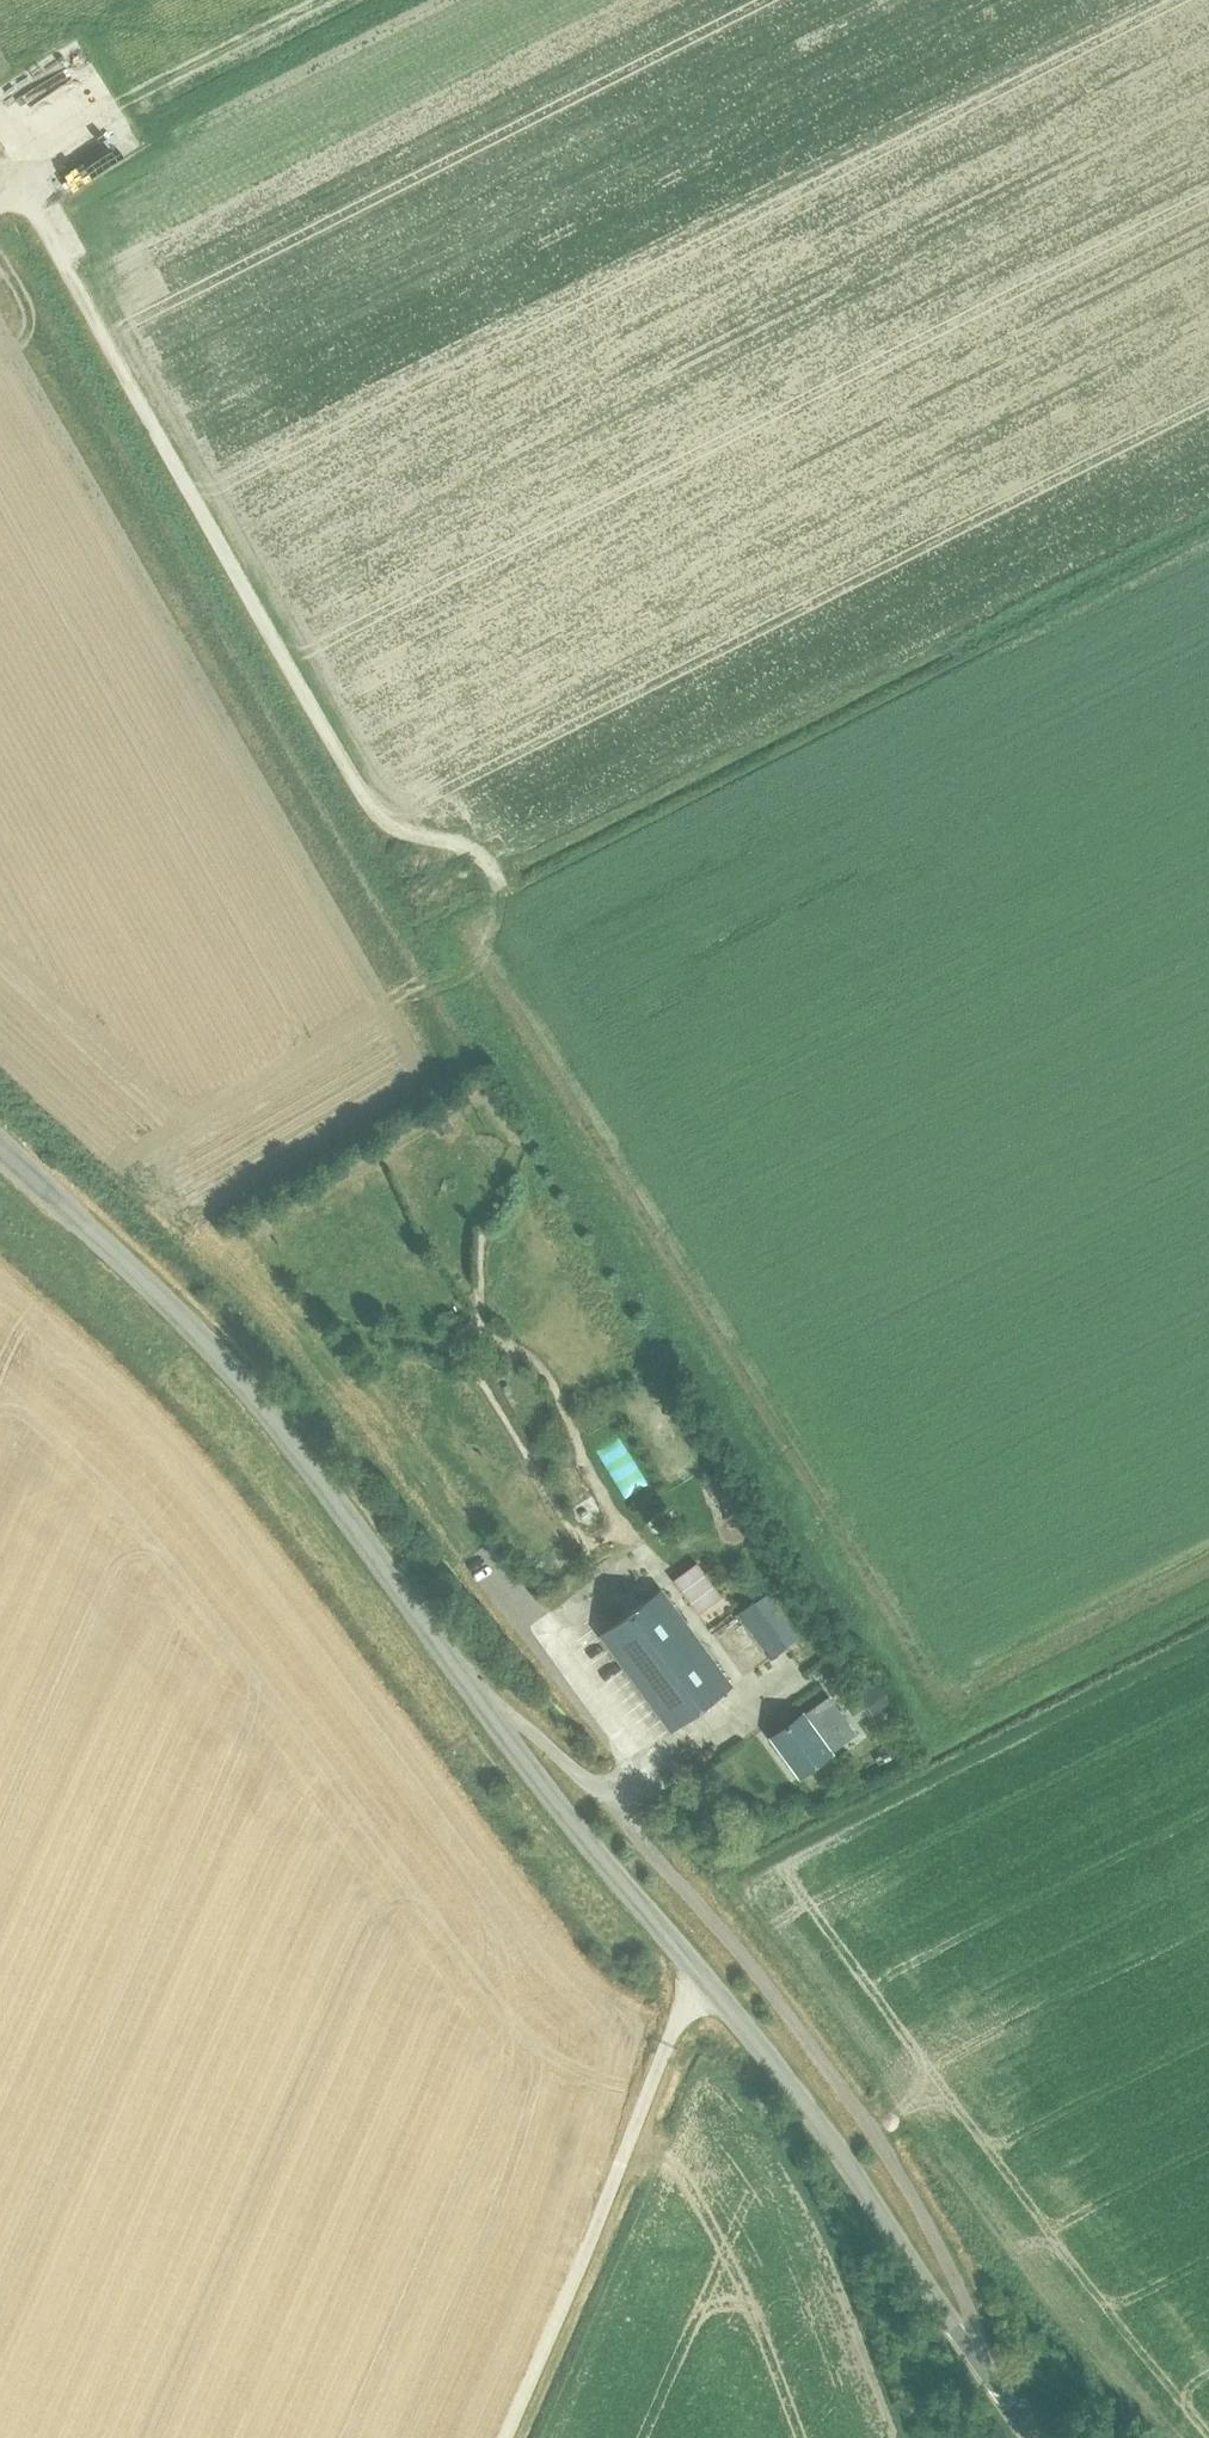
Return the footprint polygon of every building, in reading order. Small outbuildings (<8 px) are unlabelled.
[(696,1563),(673,1579),(699,1614),(721,1597),(696,1563)] [(732,1686),(661,1588),(598,1634),(668,1732),(732,1686)] [(784,1648),(752,1603),(737,1614),(769,1659),(784,1648)] [(866,1689),(857,1695),(873,1718),(881,1713),(892,1705),(875,1682),(866,1689)] [(823,1740),(848,1722),(830,1695),(769,1738),(797,1777),(832,1752),(823,1740)]
